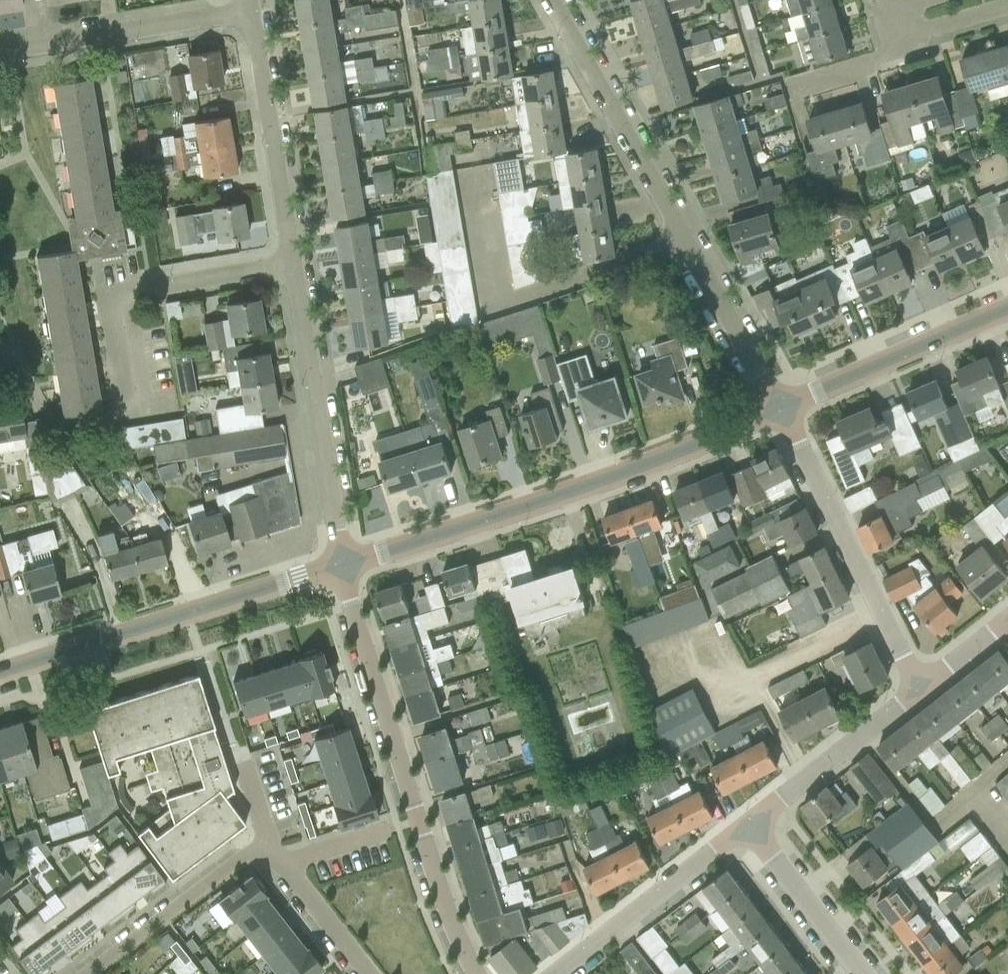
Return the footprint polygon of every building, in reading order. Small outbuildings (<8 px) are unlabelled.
[(21,8),(20,0),(0,0),(0,11),(21,8)] [(301,25),(333,20),(330,0),(297,0),(301,25)] [(433,6),(432,0),(404,0),(406,10),(424,7),(433,6)] [(447,3),(434,5),(435,15),(449,13),(473,10),(475,25),(504,21),(501,0),(472,0),(471,0),(455,2),(455,1),(447,3)] [(634,12),(664,3),(675,0),(631,0),(634,12)] [(634,12),(641,34),(671,26),(667,13),(700,3),(699,0),(675,0),(664,3),(634,12)] [(791,17),(803,13),(833,4),(832,0),(786,0),(791,17)] [(344,7),(346,18),(372,13),(371,3),(344,7)] [(748,3),(739,6),(747,30),(755,27),(748,3)] [(803,13),(791,17),(798,40),(841,28),(833,4),(803,13)] [(333,20),(301,25),(306,51),(337,46),(335,34),(349,31),(349,29),(366,26),(367,30),(398,25),(396,9),(372,13),(346,18),(333,20)] [(461,28),(465,54),(509,47),(504,21),(475,25),(461,28)] [(671,26),(641,34),(649,60),(678,51),(678,50),(671,26)] [(755,27),(747,30),(754,54),(762,51),(755,27)] [(688,34),(692,46),(711,40),(708,28),(688,34)] [(841,28),(798,40),(805,64),(848,52),(841,28)] [(784,60),(797,56),(790,33),(777,36),(784,60)] [(678,51),(649,60),(656,83),(686,75),(682,62),(725,48),(721,37),(711,40),(692,46),(678,50),(678,51)] [(427,50),(421,51),(423,61),(426,60),(459,55),(457,45),(427,50)] [(337,46),(306,51),(310,78),(374,67),(372,59),(372,57),(354,60),(354,58),(340,60),(337,46)] [(963,118),(979,113),(972,93),(987,88),(989,98),(1007,93),(1007,48),(1007,46),(962,60),(969,87),(954,91),(963,118)] [(509,47),(465,54),(470,81),(513,74),(509,47)] [(169,76),(173,101),(196,97),(194,87),(222,82),(216,51),(188,56),(190,73),(169,76)] [(762,51),(754,54),(761,77),(770,75),(766,61),(762,51)] [(459,55),(426,60),(427,70),(428,71),(460,66),(459,55)] [(740,73),(726,77),(729,87),(753,80),(746,57),(736,60),(740,73)] [(719,64),(700,69),(703,80),(722,75),(719,64)] [(374,67),(310,78),(315,104),(346,99),(344,84),(358,82),(357,81),(391,76),(389,65),(388,65),(381,66),(374,67)] [(115,72),(117,82),(126,81),(124,71),(115,72)] [(553,71),(511,78),(515,104),(557,97),(553,71)] [(686,75),(656,83),(663,107),(693,98),(686,75)] [(52,84),(74,217),(75,224),(78,223),(79,232),(97,245),(96,246),(98,253),(135,247),(131,225),(116,228),(91,78),(52,84)] [(926,80),(910,85),(922,122),(934,119),(939,136),(956,131),(955,129),(965,126),(963,118),(954,91),(942,94),(938,81),(934,82),(934,85),(928,86),(926,80)] [(881,128),(889,155),(913,149),(912,144),(914,143),(913,140),(927,137),(922,122),(910,85),(883,93),(891,120),(879,123),(881,128)] [(461,86),(420,93),(424,121),(447,117),(444,100),(463,97),(461,86)] [(739,93),(695,106),(702,130),(736,120),(732,107),(743,104),(739,93)] [(557,97),(515,104),(520,130),(532,128),(562,123),(557,97)] [(862,104),(835,111),(845,146),(855,142),(859,156),(863,155),(866,166),(891,159),(889,155),(881,128),(870,131),(862,104)] [(316,112),(320,138),(352,133),(365,131),(363,120),(360,105),(316,112)] [(159,121),(176,117),(174,107),(157,110),(159,121)] [(805,154),(814,182),(836,176),(832,164),(838,162),(835,148),(845,146),(835,111),(808,119),(817,150),(805,154)] [(155,152),(139,155),(140,160),(232,145),(227,116),(180,124),(182,136),(172,137),(171,135),(159,137),(160,145),(154,146),(155,152)] [(380,118),(363,120),(365,131),(384,128),(383,120),(380,118)] [(736,120),(702,130),(709,154),(759,139),(756,129),(740,134),(736,120)] [(520,130),(524,157),(554,152),(566,150),(562,123),(532,128),(520,130)] [(384,128),(365,131),(367,142),(386,139),(384,128)] [(455,132),(456,141),(470,139),(468,130),(455,132)] [(352,133),(320,138),(325,165),(356,159),(352,133)] [(425,146),(426,158),(428,174),(453,170),(450,154),(458,153),(458,151),(471,149),(470,139),(456,141),(435,144),(425,146)] [(759,139),(709,154),(716,177),(750,167),(746,154),(762,149),(759,139)] [(232,145),(140,160),(143,175),(189,167),(188,166),(200,164),(202,177),(236,171),(232,145)] [(601,176),(597,149),(567,154),(566,150),(554,152),(560,183),(571,180),(601,176)] [(958,153),(961,167),(976,162),(972,149),(958,153)] [(523,189),(518,158),(516,158),(493,162),(499,193),(523,189)] [(356,159),(325,165),(329,191),(361,186),(361,185),(356,159)] [(750,167),(716,177),(723,201),(757,191),(760,203),(784,196),(781,184),(773,186),(770,176),(754,181),(750,167)] [(372,173),(374,183),(393,180),(391,170),(372,173)] [(425,174),(427,188),(455,183),(453,170),(428,174),(425,174)] [(601,176),(571,180),(560,183),(558,183),(562,209),(576,207),(606,202),(601,176)] [(361,186),(329,191),(334,218),(365,212),(363,198),(376,196),(376,194),(395,191),(393,180),(374,183),(361,185),(361,186)] [(427,188),(429,201),(457,196),(455,183),(427,188)] [(981,206),(982,206),(994,234),(1007,228),(1007,188),(993,194),(996,200),(995,200),(991,192),(977,198),(981,206)] [(523,189),(499,193),(503,219),(528,215),(523,189)] [(429,201),(432,213),(459,208),(457,196),(429,201)] [(150,200),(151,208),(161,207),(159,199),(150,200)] [(606,202),(576,207),(580,232),(581,232),(610,227),(606,202)] [(175,219),(175,223),(179,243),(195,240),(194,234),(215,230),(217,240),(247,235),(242,203),(211,208),(212,213),(175,219)] [(970,217),(948,227),(962,261),(985,251),(980,240),(994,234),(982,206),(981,206),(967,212),(970,217)] [(432,213),(434,226),(462,221),(459,208),(432,213)] [(768,213),(749,219),(730,224),(741,261),(737,262),(741,278),(766,270),(762,257),(780,252),(768,213)] [(528,215),(503,219),(508,246),(531,242),(532,242),(532,241),(544,239),(541,219),(529,221),(528,215)] [(74,250),(75,257),(98,253),(96,246),(97,245),(79,232),(78,223),(75,224),(74,217),(69,218),(73,244),(74,250)] [(889,237),(869,246),(889,292),(911,283),(907,272),(921,265),(909,237),(908,237),(900,220),(885,226),(889,237)] [(434,226),(436,238),(464,234),(462,221),(434,226)] [(336,228),(341,258),(406,247),(404,234),(371,240),(368,222),(336,228)] [(580,233),(568,235),(573,261),(585,259),(585,260),(615,255),(610,227),(581,232),(580,232),(580,233)] [(923,231),(909,237),(921,265),(935,259),(940,270),(962,261),(948,227),(926,236),(923,231)] [(432,240),(430,229),(419,231),(420,242),(425,242),(432,240)] [(436,240),(438,251),(466,246),(464,234),(436,238),(436,240)] [(849,263),(835,269),(846,295),(847,297),(862,291),(867,302),(889,292),(869,246),(866,238),(852,243),(856,251),(846,255),(846,257),(849,263)] [(439,255),(438,251),(436,240),(432,240),(425,242),(427,257),(439,255)] [(532,242),(531,242),(508,246),(515,288),(539,280),(532,242)] [(439,255),(440,264),(468,259),(466,246),(438,251),(439,255)] [(406,247),(341,258),(346,287),(378,281),(376,269),(388,267),(388,263),(408,260),(406,247)] [(74,250),(36,256),(62,416),(101,409),(75,257),(74,250)] [(440,264),(442,276),(470,272),(468,259),(440,264)] [(817,281),(799,289),(815,325),(836,315),(830,302),(846,295),(835,269),(835,270),(832,264),(813,272),(817,281)] [(442,276),(444,289),(472,284),(470,272),(442,276)] [(378,281),(346,287),(351,317),(416,306),(414,293),(393,296),(380,298),(378,281)] [(446,301),(446,302),(474,297),(472,284),(444,289),(446,301)] [(778,285),(773,287),(755,296),(760,308),(766,305),(775,326),(790,320),(795,333),(815,325),(799,289),(782,297),(778,285)] [(446,302),(449,314),(476,309),(474,297),(446,302)] [(203,324),(206,344),(207,350),(234,346),(232,334),(263,329),(258,299),(226,304),(228,320),(220,321),(203,324)] [(177,300),(164,303),(167,319),(180,317),(177,300)] [(524,309),(532,334),(546,330),(538,305),(524,309)] [(416,306),(351,317),(356,347),(388,342),(385,326),(398,324),(398,322),(418,319),(416,306)] [(449,314),(451,332),(479,324),(476,309),(449,314)] [(532,334),(524,309),(513,313),(521,338),(532,334)] [(521,338),(513,313),(501,316),(509,342),(521,338)] [(509,342),(501,316),(490,320),(498,345),(509,342)] [(498,345),(490,320),(479,324),(487,349),(498,345)] [(662,401),(663,405),(683,398),(675,371),(688,367),(684,355),(680,343),(678,337),(653,345),(658,360),(653,361),(656,369),(638,374),(646,402),(658,398),(660,401),(662,401)] [(680,343),(684,355),(696,351),(693,339),(680,343)] [(234,346),(207,350),(208,351),(221,349),(224,372),(237,369),(239,385),(271,379),(267,353),(253,355),(251,343),(234,346)] [(587,353),(557,363),(562,379),(569,401),(581,397),(591,428),(627,416),(615,377),(602,381),(594,377),(587,353)] [(540,358),(538,359),(545,384),(562,379),(557,363),(554,354),(553,354),(540,358)] [(959,403),(964,414),(990,403),(991,405),(997,403),(1003,417),(1007,415),(1007,380),(998,384),(986,357),(957,370),(961,379),(951,384),(959,403)] [(355,366),(360,382),(387,373),(382,358),(355,366)] [(425,358),(410,363),(424,408),(440,403),(425,358)] [(725,379),(718,366),(706,373),(713,386),(725,379)] [(214,409),(218,433),(262,426),(260,409),(276,407),(271,379),(239,385),(242,404),(214,409)] [(973,434),(964,414),(959,403),(947,408),(935,379),(908,391),(919,418),(933,412),(947,444),(948,444),(956,460),(959,459),(979,449),(974,438),(972,434),(973,434)] [(520,415),(525,428),(531,447),(557,438),(554,429),(562,427),(549,387),(529,394),(535,410),(520,415)] [(16,450),(13,437),(23,435),(19,410),(9,412),(8,406),(3,407),(3,405),(0,406),(0,453),(16,450)] [(460,429),(465,446),(471,466),(502,456),(496,437),(509,433),(500,406),(486,410),(490,420),(460,429)] [(839,421),(844,433),(858,465),(874,458),(868,445),(891,435),(900,455),(921,446),(906,412),(886,420),(886,418),(876,423),(869,408),(839,421)] [(185,439),(181,418),(169,420),(173,441),(185,439)] [(173,441),(169,420),(157,422),(161,443),(173,441)] [(161,443),(157,422),(146,423),(149,445),(152,445),(161,443)] [(194,424),(196,437),(200,436),(202,436),(210,435),(208,422),(194,424)] [(405,431),(411,451),(421,481),(451,472),(441,441),(440,441),(434,422),(405,431)] [(149,445),(146,423),(134,425),(137,447),(149,445)] [(161,443),(152,445),(154,462),(194,456),(196,472),(212,469),(284,457),(279,423),(262,426),(218,433),(210,435),(202,436),(200,436),(196,437),(185,439),(173,441),(161,443)] [(122,427),(125,449),(137,447),(134,425),(122,427)] [(858,465),(844,433),(826,440),(846,487),(865,479),(858,465)] [(389,436),(375,440),(382,460),(380,461),(390,491),(421,481),(411,451),(396,456),(389,436)] [(39,445),(25,448),(30,476),(44,474),(39,445)] [(979,449),(959,459),(965,471),(992,458),(986,445),(979,449)] [(751,492),(739,497),(742,507),(749,504),(776,493),(794,484),(776,448),(752,460),(754,464),(742,469),(751,492)] [(43,464),(47,488),(48,494),(54,505),(58,502),(58,501),(74,494),(91,486),(71,458),(43,464)] [(881,515),(858,527),(869,551),(900,536),(898,531),(912,525),(909,517),(949,497),(941,481),(956,474),(958,480),(966,476),(959,459),(956,460),(914,481),(877,500),(874,501),(881,515)] [(175,462),(156,468),(161,481),(179,476),(175,462)] [(729,473),(737,492),(739,497),(751,492),(742,469),(729,473)] [(723,471),(699,481),(710,508),(734,499),(723,471)] [(255,500),(188,522),(192,533),(198,553),(217,546),(229,543),(228,540),(239,537),(240,539),(296,521),(287,472),(268,478),(250,484),(255,500)] [(685,518),(699,513),(715,547),(726,542),(719,528),(718,528),(709,508),(710,508),(699,481),(675,491),(685,518)] [(870,485),(844,498),(851,512),(874,501),(877,500),(870,485)] [(164,497),(158,488),(153,491),(159,501),(164,497)] [(653,499),(627,509),(648,565),(657,562),(662,560),(650,528),(661,524),(653,499)] [(113,502),(106,507),(119,525),(133,515),(122,502),(117,506),(113,502)] [(1007,545),(1007,515),(1005,517),(993,502),(975,516),(976,517),(992,539),(995,543),(1003,536),(1005,540),(1007,545)] [(771,511),(749,522),(753,533),(763,528),(769,540),(784,533),(790,545),(817,531),(805,508),(776,522),(771,511)] [(604,517),(610,536),(613,542),(624,538),(635,569),(629,571),(635,589),(653,583),(658,595),(659,594),(654,582),(648,565),(627,509),(604,517)] [(958,565),(969,580),(982,596),(1007,576),(983,546),(992,539),(976,517),(962,526),(980,548),(958,565)] [(373,529),(378,546),(413,535),(407,518),(373,529)] [(729,523),(719,528),(726,542),(735,537),(729,523)] [(103,554),(102,554),(109,579),(137,571),(128,537),(115,541),(112,530),(96,534),(101,552),(103,552),(103,554)] [(143,533),(128,537),(137,571),(167,563),(160,538),(146,542),(143,533)] [(21,572),(29,601),(60,592),(52,562),(51,563),(47,550),(30,554),(25,537),(1,544),(0,545),(0,578),(21,572)] [(696,561),(706,582),(740,565),(730,545),(696,561)] [(807,571),(813,584),(837,572),(824,547),(786,565),(792,578),(807,571)] [(502,556),(470,566),(478,592),(481,592),(485,606),(515,597),(522,621),(566,607),(573,621),(587,614),(573,568),(562,572),(559,565),(548,568),(551,575),(535,580),(526,548),(502,555),(502,556)] [(745,567),(747,571),(760,600),(762,604),(789,590),(772,554),(745,567)] [(442,571),(448,590),(450,595),(462,592),(465,600),(479,596),(478,592),(470,566),(469,563),(442,571)] [(910,566),(883,579),(894,601),(907,594),(936,631),(957,615),(948,604),(962,593),(949,577),(936,587),(926,576),(917,563),(911,567),(910,566)] [(747,571),(711,589),(725,617),(760,600),(747,571)] [(837,572),(813,584),(819,596),(805,603),(812,619),(843,604),(841,600),(849,596),(837,572)] [(681,589),(663,596),(668,609),(678,605),(679,605),(690,601),(691,600),(700,597),(695,583),(694,584),(691,577),(678,582),(681,589)] [(386,624),(393,647),(417,640),(429,636),(426,629),(448,622),(443,606),(445,605),(437,581),(424,585),(432,609),(405,618),(401,619),(386,624)] [(409,609),(402,584),(376,592),(383,617),(384,617),(386,624),(401,619),(399,612),(409,609)] [(700,597),(690,601),(698,623),(709,619),(701,597),(700,597)] [(690,601),(679,605),(687,627),(698,623),(690,601)] [(679,605),(668,609),(676,631),(687,627),(679,605)] [(668,609),(657,613),(665,635),(676,631),(668,609)] [(657,613),(646,617),(654,639),(665,635),(657,613)] [(775,634),(797,624),(793,615),(771,624),(775,634)] [(642,618),(635,621),(643,643),(654,639),(646,617),(642,618)] [(635,621),(624,625),(632,647),(643,643),(635,621)] [(801,623),(778,634),(784,646),(807,634),(801,623)] [(417,640),(393,647),(401,671),(425,664),(448,656),(454,655),(450,643),(433,649),(429,636),(417,640)] [(846,648),(831,656),(837,667),(847,662),(860,689),(888,676),(871,642),(849,653),(846,648)] [(303,657),(297,659),(298,660),(309,695),(309,697),(312,696),(315,708),(335,701),(332,690),(333,689),(329,678),(332,677),(328,664),(325,665),(321,651),(315,653),(314,649),(302,653),(303,657)] [(979,666),(997,689),(1007,680),(1007,661),(999,650),(979,666)] [(425,664),(401,671),(408,695),(432,688),(429,677),(453,670),(448,656),(425,664)] [(309,695),(298,660),(276,668),(287,702),(308,695),(309,695)] [(979,666),(959,682),(977,705),(997,689),(979,666)] [(287,702),(276,668),(254,675),(265,709),(287,702)] [(803,669),(791,675),(796,686),(809,680),(803,669)] [(78,768),(96,821),(96,822),(117,806),(106,774),(119,771),(115,761),(149,750),(168,808),(137,832),(171,878),(183,869),(183,870),(187,867),(187,866),(193,862),(197,859),(219,842),(220,843),(224,840),(223,839),(229,834),(230,835),(234,832),(233,831),(245,823),(225,796),(233,790),(215,734),(212,727),(214,726),(198,674),(184,678),(183,678),(179,679),(179,680),(171,682),(166,683),(166,684),(139,693),(139,692),(134,693),(135,694),(127,697),(127,696),(122,697),(122,698),(95,707),(95,706),(90,707),(90,708),(86,710),(102,761),(78,768)] [(265,709),(254,675),(232,682),(243,716),(265,709)] [(768,687),(773,698),(796,686),(791,675),(768,687)] [(959,682),(938,698),(956,721),(977,705),(959,682)] [(825,687),(803,698),(817,727),(840,715),(825,687)] [(432,688),(408,695),(416,720),(440,713),(432,688)] [(693,688),(650,710),(665,759),(690,747),(701,741),(714,734),(716,733),(716,732),(693,688)] [(460,693),(448,696),(452,709),(464,705),(460,693)] [(803,698),(780,710),(795,739),(817,727),(803,698)] [(938,698),(918,714),(936,737),(956,721),(938,698)] [(491,719),(487,706),(467,712),(471,725),(491,719)] [(918,714),(898,729),(917,752),(916,753),(929,769),(940,760),(961,786),(970,779),(959,765),(949,752),(936,737),(918,714)] [(997,714),(989,720),(1000,733),(1007,726),(997,714)] [(59,757),(53,759),(40,717),(21,722),(21,721),(11,724),(25,768),(26,772),(25,772),(34,800),(69,789),(59,757)] [(1000,733),(989,720),(980,728),(991,740),(1000,733)] [(736,722),(724,728),(732,743),(744,737),(743,735),(736,722)] [(333,731),(331,723),(320,727),(322,735),(333,731)] [(0,728),(0,780),(25,772),(26,772),(25,768),(11,724),(0,728)] [(311,738),(322,735),(320,727),(309,731),(311,738)] [(319,760),(354,749),(347,727),(313,738),(319,760)] [(299,736),(296,728),(285,732),(287,740),(299,736)] [(421,735),(430,762),(454,754),(471,749),(484,745),(479,728),(467,732),(468,733),(449,739),(446,728),(421,735)] [(716,733),(714,734),(721,749),(726,746),(732,743),(724,728),(716,732),(716,733)] [(898,729),(878,745),(896,768),(916,753),(917,752),(898,729)] [(277,743),(274,735),(263,739),(265,747),(277,743)] [(748,736),(733,744),(738,754),(751,779),(777,765),(764,740),(753,746),(748,736)] [(484,745),(471,749),(476,764),(489,760),(509,753),(504,738),(484,745)] [(701,741),(690,747),(700,768),(712,762),(701,741)] [(957,745),(949,752),(959,765),(970,779),(979,773),(957,745)] [(361,771),(354,749),(319,760),(326,782),(361,771)] [(982,751),(973,758),(983,769),(991,763),(982,751)] [(868,753),(850,768),(878,804),(897,789),(868,753)] [(454,754),(430,762),(438,788),(462,781),(454,754)] [(738,754),(711,767),(715,774),(724,792),(751,779),(738,754)] [(294,770),(290,758),(282,761),(286,772),(294,770)] [(666,761),(655,767),(687,829),(713,815),(700,790),(693,794),(686,781),(679,785),(670,768),(666,761)] [(648,817),(651,824),(660,842),(687,829),(655,767),(654,765),(641,769),(656,798),(652,800),(658,812),(648,817)] [(297,781),(294,770),(286,772),(289,784),(297,781)] [(368,793),(361,771),(326,782),(333,804),(368,793)] [(995,785),(1004,794),(1007,789),(1007,773),(995,785)] [(918,777),(909,784),(919,797),(928,790),(918,777)] [(489,784),(442,799),(449,823),(473,816),(470,804),(493,797),(489,784)] [(827,786),(803,804),(819,825),(832,815),(836,820),(857,805),(846,790),(836,798),(827,786)] [(580,790),(556,798),(562,816),(588,807),(580,790)] [(377,816),(375,810),(379,809),(375,797),(372,798),(370,792),(368,793),(333,804),(332,804),(339,828),(351,824),(352,827),(364,822),(364,820),(377,816)] [(907,803),(901,796),(897,799),(903,807),(907,803)] [(307,813),(304,802),(296,804),(300,816),(307,813)] [(903,807),(883,821),(867,833),(875,843),(848,863),(864,884),(887,867),(888,869),(898,861),(904,868),(929,849),(938,842),(908,803),(907,803),(903,807)] [(82,813),(63,819),(68,834),(87,828),(82,813)] [(311,825),(307,813),(300,816),(303,827),(311,825)] [(115,815),(105,822),(110,828),(120,821),(115,815)] [(473,816),(449,823),(456,846),(481,838),(473,816)] [(561,818),(546,823),(549,834),(550,837),(565,833),(564,829),(561,818)] [(487,824),(491,835),(505,831),(501,820),(487,824)] [(585,868),(588,875),(597,893),(623,879),(611,855),(605,843),(616,837),(608,822),(585,833),(593,848),(590,850),(596,862),(585,868)] [(543,824),(527,829),(531,839),(546,835),(543,824)] [(35,828),(16,834),(21,849),(29,847),(35,845),(40,843),(35,828)] [(978,832),(959,846),(970,862),(975,858),(979,855),(992,846),(992,845),(980,830),(978,832)] [(481,838),(456,846),(465,871),(489,864),(500,860),(502,860),(498,848),(509,844),(505,831),(491,835),(491,836),(481,839),(481,838)] [(21,849),(16,834),(1,839),(6,855),(21,850),(21,849)] [(74,839),(66,841),(75,853),(82,849),(74,839)] [(360,848),(371,881),(395,872),(384,840),(360,848)] [(40,843),(35,845),(44,857),(51,852),(43,842),(40,843)] [(638,842),(611,855),(623,879),(650,866),(638,842)] [(929,849),(904,868),(900,871),(907,879),(914,874),(945,851),(938,842),(929,849)] [(107,852),(114,860),(140,895),(148,889),(151,893),(165,883),(162,878),(149,860),(148,860),(137,846),(126,854),(119,843),(107,852)] [(29,847),(21,849),(21,850),(27,869),(44,857),(35,845),(29,847)] [(992,846),(980,855),(988,866),(970,881),(977,889),(995,875),(1003,869),(1007,866),(992,846)] [(107,874),(96,881),(122,915),(135,905),(132,901),(140,895),(114,860),(102,868),(107,874)] [(489,864),(465,871),(472,894),(496,887),(526,878),(530,877),(527,867),(516,870),(515,868),(503,872),(500,860),(489,864)] [(41,888),(52,878),(40,865),(29,874),(41,888)] [(11,881),(0,866),(0,890),(11,881)] [(995,875),(1007,891),(1007,867),(1007,866),(1003,869),(995,875)] [(727,868),(695,893),(710,912),(718,906),(742,888),(727,868)] [(877,901),(893,922),(930,894),(914,874),(907,879),(901,884),(900,883),(877,901)] [(218,900),(233,919),(235,918),(263,896),(265,894),(262,891),(265,889),(256,878),(253,880),(250,876),(238,885),(237,883),(227,891),(228,893),(218,900)] [(372,883),(379,905),(401,898),(395,876),(372,883)] [(85,911),(97,927),(105,921),(108,925),(122,915),(96,881),(86,889),(79,880),(68,889),(85,911)] [(496,887),(472,894),(480,920),(504,912),(520,907),(520,906),(532,902),(528,887),(523,889),(520,880),(496,887)] [(29,881),(19,888),(24,895),(34,887),(29,881)] [(718,906),(732,925),(733,926),(757,908),(742,888),(718,906)] [(66,930),(79,948),(93,936),(90,932),(97,927),(85,911),(68,889),(57,897),(64,906),(53,914),(66,930)] [(930,894),(893,922),(908,942),(945,914),(950,911),(949,910),(963,899),(956,890),(937,904),(930,894)] [(607,894),(584,911),(593,922),(615,905),(607,894)] [(235,918),(249,936),(277,914),(263,896),(235,918)] [(0,903),(0,920),(15,909),(6,898),(0,903)] [(504,912),(480,920),(487,943),(511,935),(520,933),(566,918),(562,906),(524,918),(520,907),(504,912)] [(711,959),(717,968),(731,957),(730,956),(747,944),(747,945),(771,927),(757,908),(733,926),(732,925),(721,933),(730,945),(711,959)] [(487,943),(491,956),(506,973),(523,973),(550,953),(551,954),(589,924),(585,912),(566,918),(520,933),(511,935),(487,943)] [(689,929),(701,919),(696,912),(683,922),(689,929)] [(25,921),(54,959),(62,953),(66,957),(79,948),(66,930),(53,914),(43,921),(37,913),(25,921)] [(249,936),(263,954),(291,932),(277,914),(249,936)] [(945,914),(908,942),(924,962),(947,944),(939,934),(953,924),(945,914)] [(707,927),(701,919),(689,929),(680,936),(685,943),(707,927)] [(10,946),(18,957),(18,958),(30,973),(44,973),(49,970),(46,965),(54,959),(25,921),(14,929),(21,938),(10,946)] [(647,930),(636,938),(652,958),(668,946),(652,926),(647,930)] [(771,927),(747,945),(761,963),(785,945),(771,927)] [(263,954),(277,972),(305,950),(291,932),(263,954)] [(947,944),(924,962),(933,973),(952,973),(963,966),(957,957),(970,947),(960,934),(947,944)] [(184,942),(192,952),(198,947),(190,937),(184,942)] [(183,950),(175,940),(169,946),(176,955),(183,950)] [(620,950),(626,957),(620,962),(629,973),(635,969),(639,973),(657,973),(632,941),(620,950)] [(987,944),(981,949),(969,958),(976,968),(988,959),(987,957),(993,952),(987,944)] [(769,973),(787,973),(800,964),(785,945),(761,963),(769,973)] [(277,972),(276,973),(275,973),(313,973),(322,967),(307,949),(305,950),(277,972)] [(190,959),(183,950),(176,955),(184,964),(190,959)] [(198,960),(206,970),(212,965),(205,955),(198,960)] [(717,968),(722,973),(724,973),(736,965),(731,957),(717,968)] [(684,962),(668,973),(694,973),(684,962)] [(800,964),(787,973),(807,973),(800,964)] [(209,973),(219,973),(212,965),(206,970),(209,973)]
